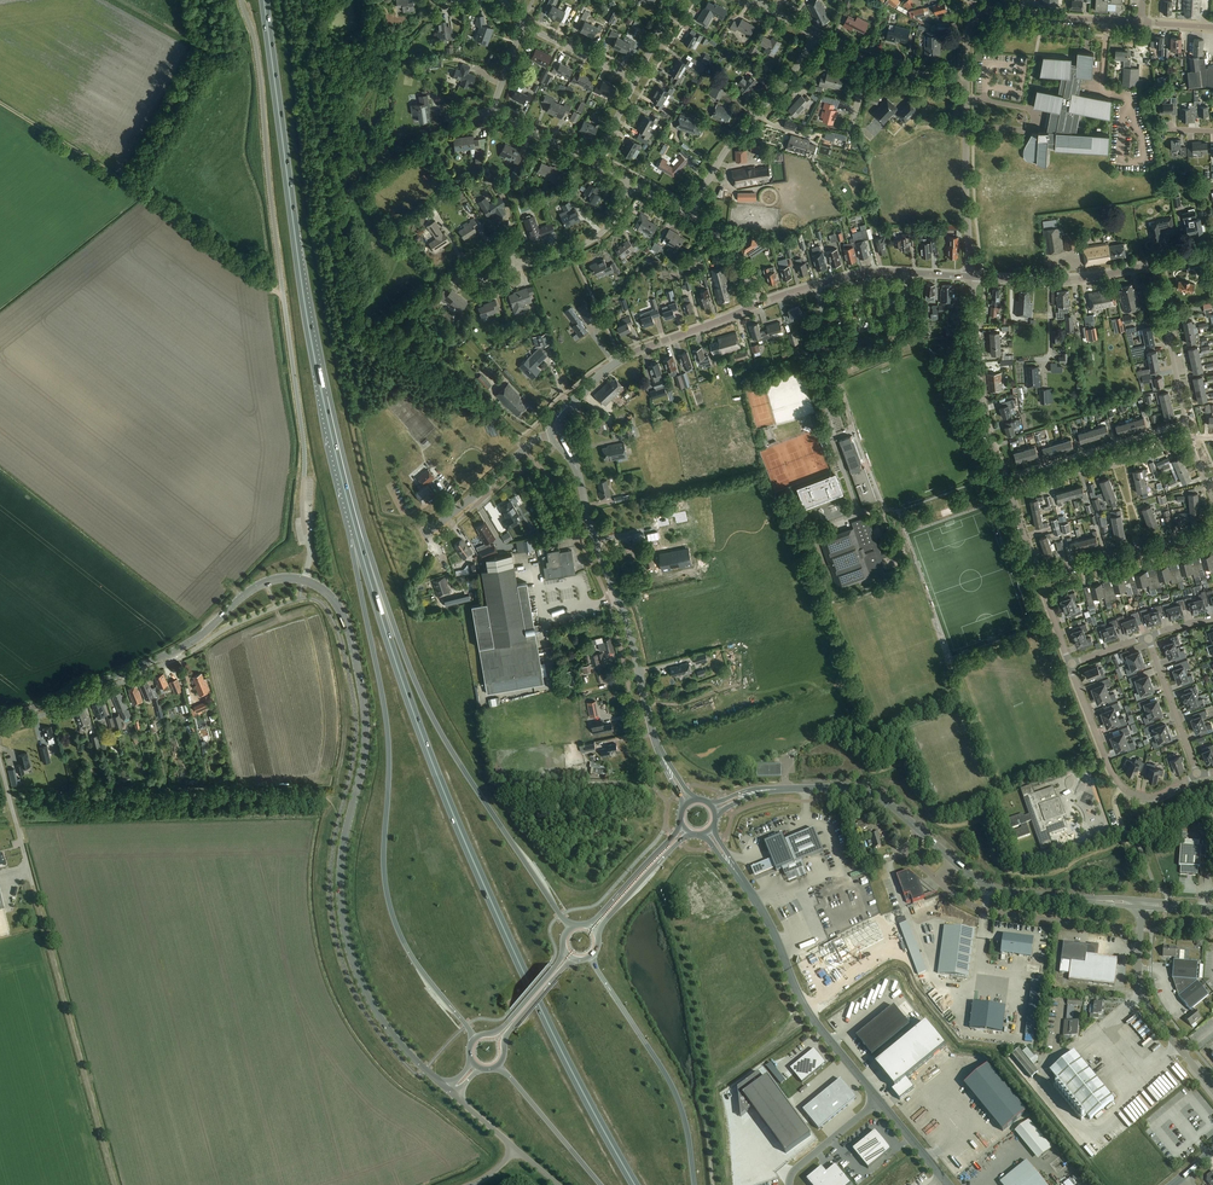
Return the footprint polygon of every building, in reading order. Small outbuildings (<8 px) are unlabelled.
[(408,0),(396,0),(397,7),(403,7),(403,12),(415,11),(414,5),(416,5),(415,0),(413,0),(408,1),(408,0)] [(554,18),(559,8),(552,5),(555,0),(550,0),(547,6),(551,8),(547,15),(554,18)] [(830,20),(820,0),(817,0),(808,5),(818,24),(820,24),(821,25),(830,20)] [(843,7),(848,10),(852,0),(846,0),(843,7)] [(886,1),(895,8),(901,1),(899,0),(887,0),(886,1)] [(905,3),(910,9),(917,3),(915,0),(908,0),(905,3)] [(1072,0),(1072,9),(1082,10),(1082,0),(1072,0)] [(1122,0),(1096,0),(1095,10),(1107,11),(1107,8),(1114,9),(1114,3),(1122,3),(1122,0)] [(1183,9),(1184,9),(1184,13),(1185,13),(1184,17),(1196,18),(1196,14),(1199,14),(1200,0),(1184,0),(1183,9)] [(1172,2),(1163,1),(1162,5),(1163,6),(1163,14),(1171,15),(1172,2)] [(698,18),(697,21),(707,27),(714,14),(722,19),(727,10),(718,5),(717,7),(709,2),(701,15),(700,14),(698,18)] [(928,7),(924,8),(924,7),(913,10),(913,12),(915,17),(925,14),(924,11),(929,10),(931,15),(936,14),(937,14),(938,15),(940,14),(941,13),(947,11),(947,10),(947,8),(946,7),(944,3),(939,5),(939,4),(938,3),(933,5),(928,6),(928,7)] [(906,14),(908,11),(899,5),(897,9),(906,14)] [(559,8),(554,18),(560,21),(563,15),(567,16),(572,8),(568,6),(565,11),(559,8)] [(617,12),(611,9),(606,20),(611,23),(617,12)] [(485,26),(484,16),(476,17),(477,22),(476,22),(476,26),(480,27),(476,39),(482,41),(481,43),(487,45),(493,29),(485,26)] [(580,31),(586,34),(591,24),(585,21),(586,18),(582,16),(579,22),(583,24),(580,31)] [(864,33),(869,23),(858,17),(856,20),(849,16),(843,26),(851,30),(852,27),(864,33)] [(737,28),(742,31),(749,36),(755,27),(742,19),(739,24),(734,21),(730,27),(736,31),(737,28)] [(447,32),(446,26),(446,21),(437,22),(438,33),(437,33),(438,38),(446,37),(447,40),(453,39),(452,31),(447,32)] [(591,24),(586,34),(593,37),(596,30),(600,32),(603,26),(599,24),(597,27),(591,24)] [(910,29),(895,25),(894,30),(888,29),(886,39),(895,42),(895,39),(907,42),(910,29)] [(611,30),(608,36),(616,40),(612,47),(619,50),(623,40),(617,37),(619,34),(611,30)] [(925,37),(925,46),(925,54),(931,54),(931,56),(936,56),(936,54),(940,54),(940,46),(940,43),(940,36),(935,36),(935,32),(926,32),(926,37),(925,37)] [(708,39),(697,33),(695,36),(690,33),(684,43),(692,48),(697,39),(705,44),(708,39)] [(625,37),(623,40),(619,50),(625,53),(629,46),(632,48),(635,42),(631,40),(625,37)] [(771,41),(764,37),(760,44),(767,48),(765,51),(774,56),(781,43),(773,38),(771,41)] [(1156,37),(1155,41),(1151,41),(1151,47),(1155,47),(1159,47),(1159,55),(1164,56),(1164,60),(1168,60),(1169,48),(1165,48),(1163,48),(1164,37),(1156,37)] [(1182,38),(1171,38),(1170,50),(1179,51),(1178,58),(1184,58),(1185,51),(1181,50),(1182,38)] [(1195,57),(1198,56),(1197,54),(1199,54),(1199,55),(1202,55),(1202,54),(1203,40),(1194,39),(1193,53),(1195,54),(1195,57)] [(1131,67),(1130,48),(1126,48),(1125,51),(1115,50),(1115,58),(1124,59),(1122,85),(1142,86),(1142,80),(1138,80),(1139,68),(1131,67)] [(551,57),(536,49),(531,60),(546,67),(551,57)] [(1027,160),(1028,160),(1046,166),(1048,146),(1055,148),(1055,150),(1108,153),(1109,135),(1076,132),(1080,111),(1110,118),(1112,99),(1078,92),(1082,75),(1092,76),(1094,53),(1078,52),(1077,64),(1071,63),(1072,58),(1044,56),(1040,75),(1062,76),(1058,93),(1037,89),(1034,107),(1051,110),(1049,120),(1048,120),(1047,120),(1047,121),(1047,122),(1048,123),(1047,131),(1040,130),(1040,133),(1032,133),(1026,145),(1025,147),(1024,148),(1023,150),(1023,152),(1024,154),(1024,155),(1025,157),(1026,159),(1027,160)] [(707,66),(712,58),(711,58),(711,57),(706,54),(701,62),(707,66)] [(1195,57),(1189,57),(1190,70),(1187,70),(1189,88),(1202,86),(1202,85),(1212,86),(1212,66),(1209,66),(1209,68),(1206,68),(1205,64),(1205,58),(1199,59),(1199,56),(1198,56),(1195,57)] [(736,66),(741,60),(738,57),(732,63),(733,63),(733,64),(736,66)] [(674,66),(684,72),(687,67),(688,68),(692,62),(686,58),(684,62),(678,59),(674,66)] [(746,73),(749,70),(741,63),(738,67),(746,73)] [(453,77),(457,79),(462,81),(460,86),(468,88),(470,83),(473,85),(476,77),(468,74),(470,67),(463,64),(460,71),(456,69),(453,77)] [(572,69),(560,64),(558,68),(554,66),(551,73),(555,75),(556,72),(568,77),(572,69)] [(684,72),(674,66),(670,73),(673,75),(671,79),(672,79),(671,81),(676,85),(678,82),(680,84),(684,77),(682,76),(684,72)] [(545,69),(539,81),(543,83),(549,70),(545,69)] [(594,85),(591,84),(593,79),(580,73),(578,78),(574,76),(571,83),(575,85),(576,82),(588,88),(587,91),(590,92),(594,85)] [(844,77),(828,73),(826,79),(822,78),(820,86),(827,88),(828,86),(841,89),(844,77)] [(547,74),(544,82),(550,85),(553,77),(547,74)] [(759,81),(752,75),(747,80),(743,78),(735,87),(738,91),(740,89),(747,95),(748,96),(751,92),(750,91),(759,81)] [(615,88),(603,82),(600,87),(597,85),(594,92),(600,95),(601,92),(611,97),(615,88)] [(710,93),(722,98),(726,88),(714,83),(710,93)] [(659,86),(656,92),(666,98),(669,94),(671,95),(674,89),(668,85),(665,89),(659,86)] [(568,86),(564,93),(570,96),(573,89),(568,86)] [(529,101),(532,95),(529,93),(527,96),(516,90),(512,98),(523,104),(525,100),(529,101)] [(666,98),(656,92),(652,99),(658,103),(656,106),(662,110),(665,104),(663,103),(666,98)] [(881,102),(881,94),(870,94),(869,102),(881,102)] [(430,112),(427,95),(419,96),(421,104),(411,106),(412,115),(419,114),(420,122),(430,121),(429,112),(430,112)] [(547,112),(554,115),(559,104),(554,102),(555,100),(549,97),(545,95),(542,102),(549,105),(547,112)] [(796,117),(800,113),(808,104),(810,106),(813,102),(807,96),(805,99),(802,96),(797,101),(798,101),(789,111),(796,117)] [(1177,108),(1177,97),(1171,97),(1171,103),(1163,104),(1163,108),(1160,108),(1160,114),(1164,114),(1164,113),(1173,113),(1173,108),(1177,108)] [(913,114),(912,113),(916,108),(910,103),(907,106),(905,105),(900,110),(887,99),(873,114),(884,124),(895,112),(905,123),(913,114)] [(1194,112),(1195,112),(1199,111),(1199,116),(1208,116),(1208,106),(1200,107),(1200,101),(1194,101),(1194,105),(1194,112)] [(821,118),(824,118),(823,121),(833,124),(835,117),(834,117),(835,114),(836,115),(838,111),(833,110),(835,105),(826,103),(824,108),(827,109),(826,112),(823,111),(821,118)] [(559,104),(554,115),(561,118),(564,112),(568,114),(571,107),(565,105),(564,106),(559,104)] [(733,111),(717,104),(712,117),(726,122),(727,120),(729,120),(733,111)] [(1194,105),(1188,105),(1188,108),(1181,108),(1181,121),(1191,121),(1190,117),(1195,116),(1195,112),(1194,112),(1194,105)] [(570,120),(576,122),(580,114),(574,112),(570,120)] [(697,119),(681,114),(676,128),(694,134),(694,133),(700,135),(703,125),(696,123),(697,119)] [(645,115),(641,122),(652,128),(655,123),(656,124),(660,118),(653,115),(651,119),(645,115)] [(600,121),(594,118),(592,121),(595,123),(593,126),(584,121),(580,130),(588,134),(587,135),(592,138),(597,128),(599,124),(600,121)] [(795,131),(797,124),(786,120),(784,127),(795,131)] [(652,128),(641,122),(637,129),(644,132),(641,136),(648,139),(651,134),(649,133),(652,128)] [(810,140),(791,135),(787,149),(806,154),(807,152),(814,154),(816,145),(809,143),(810,140)] [(474,140),(473,136),(454,139),(456,151),(475,148),(476,152),(480,151),(478,140),(474,140)] [(641,145),(629,138),(626,142),(627,143),(622,152),(631,157),(636,148),(639,149),(641,145)] [(1181,147),(1180,140),(1171,140),(1172,151),(1176,151),(1177,151),(1177,150),(1180,150),(1181,156),(1187,156),(1186,147),(1181,147)] [(1200,144),(1199,142),(1192,142),(1193,148),(1188,148),(1188,157),(1193,156),(1193,152),(1202,152),(1202,153),(1208,153),(1207,143),(1200,144)] [(515,148),(506,143),(500,156),(505,159),(506,156),(515,160),(514,163),(518,165),(523,155),(519,153),(520,150),(515,147),(515,148)] [(756,145),(754,153),(762,155),(764,148),(756,145)] [(683,149),(680,152),(687,158),(689,155),(683,149)] [(736,162),(747,162),(747,150),(736,151),(736,162)] [(687,161),(681,155),(678,158),(680,159),(673,167),(666,163),(667,161),(663,159),(658,167),(673,176),(687,161)] [(548,166),(542,163),(537,172),(546,176),(546,178),(552,181),(552,182),(557,184),(561,175),(557,173),(559,169),(554,167),(552,168),(548,167),(548,166)] [(732,170),(735,188),(758,183),(757,180),(771,177),(769,166),(763,167),(754,168),(754,166),(733,170),(732,170)] [(426,180),(430,176),(426,172),(422,176),(426,180)] [(596,187),(590,184),(585,193),(586,194),(584,198),(596,205),(601,196),(593,192),(596,187)] [(494,189),(499,195),(504,191),(500,185),(494,189)] [(1180,195),(1173,196),(1175,206),(1182,205),(1180,195)] [(478,202),(483,209),(488,217),(496,212),(500,218),(506,213),(502,207),(505,205),(500,197),(497,199),(497,200),(490,204),(486,197),(478,202)] [(541,199),(534,202),(536,209),(543,207),(541,199)] [(565,211),(559,214),(561,217),(566,227),(573,223),(572,222),(579,218),(575,209),(571,211),(570,209),(571,208),(569,202),(562,206),(565,211)] [(1196,216),(1194,208),(1188,209),(1189,211),(1182,213),(1183,218),(1184,218),(1186,226),(1187,226),(1188,232),(1193,231),(1193,232),(1194,233),(1202,231),(1205,230),(1204,224),(1201,224),(1200,219),(1194,220),(1194,219),(1190,220),(1190,217),(1196,216)] [(649,218),(641,213),(639,217),(640,217),(636,225),(646,230),(645,231),(652,235),(658,225),(647,219),(649,218)] [(538,229),(535,220),(534,216),(524,220),(531,241),(541,237),(541,236),(555,230),(552,223),(542,227),(542,228),(538,229)] [(1159,230),(1168,228),(1173,227),(1171,217),(1157,220),(1154,224),(1148,226),(1149,231),(1150,231),(1152,241),(1159,239),(1161,237),(1159,230)] [(478,226),(474,218),(470,221),(471,223),(468,225),(467,223),(463,225),(465,228),(459,231),(464,239),(469,236),(470,237),(478,232),(475,228),(478,226)] [(1046,254),(1064,251),(1061,227),(1058,228),(1057,219),(1043,220),(1044,230),(1043,230),(1046,254)] [(439,227),(435,221),(427,227),(431,233),(432,232),(436,239),(429,243),(435,253),(440,250),(439,249),(450,242),(444,233),(443,234),(439,228),(439,227)] [(673,248),(674,247),(678,249),(684,239),(677,234),(677,233),(670,229),(664,240),(668,242),(667,245),(673,248)] [(861,231),(853,233),(854,238),(857,246),(860,259),(861,259),(863,258),(869,256),(867,250),(868,249),(868,248),(868,247),(868,246),(867,245),(865,240),(867,240),(870,239),(867,229),(861,231)] [(839,241),(837,234),(830,235),(831,242),(839,241)] [(894,247),(900,247),(900,250),(904,250),(904,251),(908,251),(908,250),(911,249),(910,237),(906,237),(906,234),(902,234),(903,237),(899,238),(900,240),(894,240),(894,247)] [(1065,251),(1079,248),(1076,235),(1063,237),(1065,251)] [(875,239),(877,243),(880,254),(886,252),(884,244),(887,244),(885,236),(875,239)] [(920,241),(921,255),(931,255),(930,246),(935,246),(935,236),(926,237),(926,241),(920,241)] [(950,237),(950,246),(949,246),(949,247),(948,247),(948,249),(949,250),(949,257),(950,257),(951,258),(953,258),(953,257),(957,257),(958,251),(958,245),(958,238),(950,237)] [(741,246),(745,253),(754,247),(755,248),(758,246),(755,241),(753,238),(741,246)] [(851,243),(848,244),(849,248),(848,248),(849,250),(850,250),(851,256),(853,261),(857,260),(854,247),(857,246),(854,238),(850,239),(851,243)] [(624,257),(634,249),(635,251),(640,247),(634,241),(631,243),(628,239),(616,250),(623,258),(621,260),(624,264),(628,261),(624,257)] [(758,246),(755,248),(758,253),(768,247),(768,246),(766,241),(765,241),(756,240),(755,241),(758,246)] [(661,245),(656,243),(655,242),(652,249),(658,253),(662,246),(661,245)] [(1109,246),(1108,243),(1083,247),(1086,266),(1111,262),(1111,259),(1126,257),(1123,243),(1109,246)] [(849,248),(848,244),(843,245),(845,249),(844,249),(848,263),(853,261),(851,256),(850,250),(849,250),(848,248),(849,248)] [(820,245),(817,246),(823,269),(828,268),(826,262),(827,258),(825,258),(824,251),(822,252),(820,245)] [(823,269),(817,246),(813,247),(815,254),(813,254),(815,261),(814,262),(816,265),(818,270),(823,269)] [(839,255),(837,249),(828,251),(832,266),(842,264),(840,259),(841,258),(840,255),(839,255)] [(789,266),(787,258),(779,261),(781,269),(784,279),(788,278),(789,278),(791,278),(791,277),(792,277),(791,272),(792,271),(790,266),(789,266)] [(803,263),(801,258),(797,259),(798,265),(801,275),(804,274),(805,274),(808,274),(808,273),(809,272),(806,262),(803,263)] [(608,266),(604,259),(590,265),(593,273),(595,272),(598,277),(606,273),(607,275),(614,272),(611,265),(608,266)] [(730,284),(725,266),(711,270),(716,288),(715,288),(718,303),(731,299),(727,285),(730,284)] [(778,281),(774,267),(769,268),(769,267),(765,268),(765,270),(764,270),(765,273),(766,273),(766,274),(767,274),(769,284),(778,281)] [(1190,282),(1184,281),(1184,282),(1179,281),(1177,289),(1182,289),(1182,290),(1188,291),(1188,290),(1193,291),(1194,284),(1189,283),(1190,282)] [(931,284),(929,284),(928,284),(927,284),(927,290),(926,291),(926,293),(926,295),(927,295),(926,299),(933,300),(933,295),(934,295),(935,285),(931,285),(931,284)] [(952,285),(942,285),(942,289),(941,289),(941,295),(940,295),(940,303),(954,303),(954,292),(954,288),(952,288),(952,285)] [(1119,292),(1121,301),(1137,297),(1136,291),(1135,291),(1134,289),(1133,289),(1132,285),(1121,287),(1122,291),(1119,292)] [(534,294),(532,287),(527,288),(517,292),(517,293),(509,296),(516,313),(527,309),(525,303),(527,302),(528,304),(532,302),(530,295),(534,294)] [(710,295),(708,289),(702,291),(703,296),(698,298),(699,302),(700,302),(702,307),(703,307),(703,308),(707,306),(710,304),(708,300),(709,300),(708,296),(710,295)] [(997,289),(995,289),(993,289),(993,294),(992,294),(991,304),(999,305),(1000,296),(999,296),(999,290),(997,290),(997,289)] [(1111,289),(1100,291),(1103,303),(1104,303),(1105,308),(1108,307),(1112,306),(1112,305),(1117,304),(1114,291),(1111,292),(1111,289)] [(468,303),(452,290),(448,294),(444,291),(438,298),(444,303),(446,301),(460,312),(468,303)] [(1030,291),(1020,291),(1019,301),(1016,301),(1015,315),(1031,317),(1032,303),(1030,303),(1030,297),(1029,297),(1030,291)] [(1100,291),(1089,294),(1092,311),(1097,310),(1096,309),(1103,308),(1103,309),(1105,309),(1105,308),(1104,303),(1103,303),(1100,291)] [(1059,312),(1056,312),(1057,319),(1064,318),(1064,312),(1063,312),(1062,299),(1064,299),(1063,292),(1057,292),(1058,300),(1057,300),(1057,307),(1058,307),(1059,312)] [(691,301),(689,296),(684,298),(686,303),(684,304),(685,309),(686,308),(688,312),(693,310),(692,306),(693,306),(691,301)] [(428,303),(435,309),(440,302),(432,297),(428,303)] [(1137,297),(1121,301),(1124,312),(1140,309),(1137,297)] [(654,309),(649,311),(643,313),(645,317),(642,318),(641,316),(638,318),(640,323),(643,322),(645,326),(655,322),(653,317),(660,315),(655,298),(651,299),(654,309)] [(498,309),(496,301),(484,305),(484,306),(478,308),(482,319),(488,316),(487,315),(496,312),(495,310),(498,309)] [(669,305),(670,306),(668,307),(667,305),(662,307),(666,318),(675,315),(674,310),(678,309),(676,302),(669,305)] [(1205,313),(1212,311),(1212,307),(1212,302),(1203,304),(1205,313)] [(588,324),(596,318),(587,305),(579,310),(588,324)] [(991,306),(990,316),(997,316),(997,311),(999,312),(999,307),(997,307),(991,306)] [(576,340),(580,337),(588,331),(582,324),(584,323),(582,320),(581,321),(572,307),(566,312),(575,325),(573,327),(578,333),(573,336),(576,340)] [(802,315),(799,307),(789,311),(790,315),(787,316),(789,323),(794,321),(793,318),(802,315)] [(1131,315),(1122,317),(1124,323),(1133,321),(1131,315)] [(633,323),(630,316),(623,319),(625,324),(618,327),(622,334),(632,330),(629,324),(633,323)] [(1065,316),(1067,331),(1074,331),(1073,316),(1065,316)] [(1121,317),(1116,319),(1119,332),(1124,331),(1121,317)] [(1183,322),(1185,330),(1195,328),(1195,327),(1195,324),(1192,324),(1191,320),(1183,322)] [(768,330),(764,331),(767,339),(774,337),(773,333),(782,331),(780,322),(767,326),(768,330)] [(767,339),(764,331),(761,332),(758,323),(749,326),(753,339),(757,338),(758,341),(767,339)] [(1139,335),(1140,338),(1153,336),(1151,327),(1142,329),(1143,334),(1139,335)] [(1185,330),(1186,336),(1198,333),(1199,333),(1197,327),(1195,327),(1195,328),(1185,330)] [(955,328),(947,328),(947,337),(955,336),(955,328)] [(741,349),(736,331),(718,337),(719,341),(711,343),(714,355),(722,353),(722,354),(741,349)] [(799,344),(796,332),(788,334),(792,346),(799,344)] [(990,333),(991,340),(1002,339),(1001,336),(1000,336),(999,332),(990,333)] [(546,333),(537,336),(540,347),(550,344),(546,333)] [(1198,333),(1186,336),(1188,344),(1196,342),(1196,340),(1199,339),(1198,333)] [(1153,336),(1140,338),(1141,342),(1145,341),(1146,346),(1155,344),(1153,336)] [(1002,343),(1002,339),(991,340),(991,348),(998,347),(1001,347),(1000,343),(1002,343)] [(758,344),(751,346),(753,353),(760,351),(758,344)] [(998,347),(991,348),(992,355),(1003,354),(1005,354),(1005,351),(1003,351),(1001,351),(1001,347),(998,347)] [(529,359),(520,367),(532,379),(540,370),(537,367),(547,356),(540,349),(539,348),(529,359)] [(701,348),(700,348),(698,348),(698,349),(694,350),(696,356),(695,356),(697,360),(700,359),(701,365),(705,363),(707,367),(712,365),(709,357),(706,358),(702,348),(701,348)] [(733,363),(749,358),(747,349),(735,352),(736,353),(731,355),(733,363)] [(782,353),(783,359),(791,357),(789,351),(782,353)] [(1148,359),(1145,359),(1146,362),(1158,360),(1156,351),(1147,353),(1148,359)] [(687,353),(686,352),(684,352),(684,354),(680,355),(681,359),(680,360),(682,365),(685,364),(687,369),(692,367),(691,362),(688,352),(687,353)] [(1059,362),(1064,362),(1064,364),(1068,364),(1068,362),(1068,353),(1063,353),(1063,356),(1059,357),(1059,362)] [(677,375),(676,372),(675,369),(677,368),(673,357),(664,359),(667,368),(669,374),(670,374),(671,377),(677,375)] [(1158,360),(1146,362),(1147,365),(1149,364),(1151,370),(1160,368),(1158,360)] [(657,389),(650,391),(653,399),(668,394),(663,379),(662,377),(661,374),(662,373),(659,363),(657,363),(655,363),(655,364),(651,366),(652,371),(651,371),(653,376),(654,376),(655,379),(656,382),(655,382),(657,389)] [(731,364),(722,366),(726,378),(734,375),(731,364)] [(491,376),(495,373),(487,365),(484,368),(491,376)] [(1038,376),(1038,367),(1025,368),(1026,377),(1027,377),(1027,380),(1026,380),(1026,387),(1040,387),(1039,376),(1038,376)] [(686,372),(682,374),(686,387),(690,386),(686,372)] [(1003,390),(1001,373),(987,374),(989,392),(1003,390)] [(487,389),(491,385),(480,374),(477,378),(487,389)] [(675,376),(679,389),(685,387),(681,374),(675,376)] [(1150,374),(1139,376),(1140,382),(1143,382),(1143,383),(1151,381),(1153,390),(1157,389),(1156,388),(1163,386),(1161,377),(1154,378),(1152,379),(1151,376),(1150,374)] [(623,387),(616,378),(613,380),(612,378),(594,395),(605,407),(619,393),(618,392),(623,387)] [(518,404),(524,410),(527,406),(520,398),(521,397),(508,384),(504,387),(516,399),(513,402),(517,405),(518,404)] [(517,416),(524,410),(518,404),(517,405),(513,402),(516,399),(504,387),(496,396),(508,409),(509,408),(512,412),(512,411),(517,416)] [(1158,401),(1161,400),(1170,398),(1168,392),(1159,395),(1160,398),(1157,399),(1158,401)] [(1159,404),(1162,403),(1162,406),(1171,404),(1170,398),(1161,400),(1158,401),(1158,404),(1159,404)] [(1007,406),(1000,408),(1003,418),(1012,415),(1010,409),(1016,407),(1014,403),(1017,402),(1016,399),(1013,400),(1006,402),(1007,406)] [(1162,406),(1164,412),(1173,410),(1171,404),(1162,406)] [(1173,410),(1164,412),(1166,418),(1174,416),(1173,410)] [(816,429),(820,419),(810,415),(806,425),(816,429)] [(1136,416),(1136,418),(1140,429),(1147,426),(1144,417),(1140,418),(1139,415),(1136,416)] [(606,416),(598,417),(603,433),(610,431),(606,416)] [(1133,431),(1140,429),(1136,418),(1133,419),(1134,420),(1130,421),(1133,431)] [(1018,426),(1018,425),(1022,424),(1020,419),(1016,420),(1010,422),(1007,422),(1008,426),(1004,427),(1007,436),(1014,434),(1012,427),(1018,426)] [(1101,422),(1098,423),(1099,426),(1102,436),(1109,434),(1108,430),(1111,429),(1108,419),(1105,420),(1106,425),(1102,426),(1101,422)] [(1125,421),(1122,422),(1125,433),(1133,431),(1130,421),(1126,423),(1125,421)] [(1125,433),(1122,422),(1119,423),(1120,425),(1115,426),(1118,435),(1125,433)] [(1096,428),(1092,429),(1095,439),(1102,436),(1099,426),(1096,427),(1096,428)] [(629,428),(623,429),(625,438),(632,437),(630,428),(629,428)] [(1076,429),(1073,430),(1076,441),(1080,440),(1081,443),(1088,441),(1085,430),(1081,431),(1082,432),(1078,434),(1076,429)] [(1088,429),(1085,430),(1088,441),(1095,439),(1092,429),(1088,430),(1088,429)] [(1040,433),(1035,435),(1037,442),(1043,440),(1040,433)] [(850,436),(839,440),(848,464),(849,466),(851,473),(863,504),(869,502),(875,500),(876,500),(866,471),(865,469),(865,468),(862,469),(861,466),(861,464),(850,436)] [(1067,439),(1064,440),(1067,451),(1074,449),(1071,439),(1067,441),(1067,439)] [(1061,443),(1057,444),(1060,453),(1067,451),(1064,440),(1060,441),(1061,443)] [(827,458),(832,457),(826,441),(821,443),(827,458)] [(627,458),(624,443),(608,446),(608,447),(603,448),(605,460),(610,459),(611,461),(627,458)] [(1053,455),(1049,444),(1046,445),(1047,447),(1043,448),(1045,458),(1053,455)] [(1052,444),(1049,444),(1053,455),(1060,453),(1057,444),(1053,445),(1052,444)] [(1028,449),(1031,458),(1038,456),(1035,445),(1032,446),(1032,448),(1028,449)] [(1024,449),(1021,450),(1024,460),(1031,458),(1028,449),(1024,450),(1024,449)] [(1024,460),(1021,450),(1018,451),(1018,452),(1014,453),(1017,462),(1024,460)] [(1173,461),(1169,463),(1169,464),(1171,468),(1175,466),(1184,463),(1181,457),(1173,461)] [(1165,465),(1163,460),(1157,463),(1159,469),(1162,468),(1162,466),(1165,465)] [(1175,466),(1178,472),(1186,469),(1184,463),(1175,466)] [(1148,468),(1134,471),(1135,478),(1144,477),(1147,476),(1146,472),(1148,472),(1148,468)] [(418,478),(422,483),(418,487),(420,490),(416,494),(424,503),(434,494),(427,485),(435,478),(428,469),(418,478)] [(1188,474),(1186,469),(1178,472),(1180,478),(1188,474)] [(806,506),(842,492),(835,474),(799,488),(806,506)] [(1188,474),(1180,478),(1183,483),(1191,480),(1188,474)] [(1135,478),(1136,486),(1149,483),(1147,483),(1147,480),(1145,481),(1144,477),(1135,478)] [(1101,485),(1102,488),(1111,485),(1109,478),(1099,482),(1100,485),(1101,485)] [(1171,487),(1178,484),(1176,479),(1169,482),(1171,487)] [(610,497),(607,481),(599,483),(601,493),(599,493),(600,499),(610,497)] [(1149,483),(1136,486),(1138,493),(1147,491),(1146,487),(1148,487),(1149,486),(1149,483)] [(1104,492),(1092,497),(1093,500),(1098,498),(1101,497),(1103,496),(1114,492),(1111,485),(1102,488),(1104,492)] [(1083,486),(1074,489),(1076,496),(1082,494),(1083,499),(1088,498),(1086,492),(1084,492),(1083,486)] [(1074,489),(1065,491),(1067,499),(1076,496),(1074,489)] [(1067,499),(1065,491),(1057,494),(1058,500),(1057,500),(1058,507),(1062,505),(1061,500),(1067,499)] [(1114,492),(1103,496),(1105,499),(1106,498),(1107,502),(1117,499),(1114,492)] [(1165,496),(1161,497),(1161,495),(1157,496),(1159,500),(1162,499),(1163,504),(1167,503),(1165,496)] [(1030,501),(1032,510),(1040,508),(1038,502),(1043,501),(1042,497),(1036,498),(1036,499),(1030,501)] [(1093,500),(1092,500),(1096,513),(1102,510),(1098,498),(1093,500)] [(506,504),(505,503),(502,505),(502,506),(500,507),(505,515),(505,516),(507,518),(502,521),(507,530),(518,523),(515,518),(519,515),(510,501),(506,504)] [(1142,509),(1145,516),(1155,512),(1154,509),(1153,510),(1151,506),(1142,509)] [(1032,510),(1034,519),(1041,517),(1040,508),(1032,510)] [(1123,522),(1121,515),(1120,510),(1113,511),(1114,516),(1112,517),(1112,521),(1111,521),(1112,524),(1112,525),(1123,522)] [(1145,516),(1147,523),(1156,520),(1155,516),(1156,515),(1155,512),(1145,516)] [(1098,517),(1097,518),(1100,526),(1107,525),(1105,515),(1098,517)] [(866,517),(861,519),(852,522),(853,527),(820,539),(837,588),(859,580),(860,583),(872,579),(871,577),(876,576),(877,577),(885,575),(883,569),(885,568),(881,558),(887,556),(885,552),(881,553),(880,550),(881,550),(880,547),(879,547),(877,540),(878,540),(877,537),(873,538),(871,530),(872,530),(871,527),(870,527),(866,517)] [(1041,517),(1034,519),(1036,528),(1042,527),(1042,528),(1049,527),(1048,522),(1043,524),(1041,517)] [(1057,520),(1051,521),(1053,528),(1059,527),(1057,520)] [(1156,520),(1147,523),(1149,530),(1160,526),(1159,523),(1158,524),(1156,520)] [(1124,530),(1123,522),(1112,525),(1112,528),(1114,527),(1114,531),(1124,530)] [(477,547),(479,551),(482,559),(497,552),(494,545),(491,546),(489,543),(496,539),(486,523),(477,528),(480,533),(479,534),(485,544),(477,547)] [(1068,524),(1061,525),(1063,534),(1070,532),(1068,524)] [(529,534),(532,539),(540,534),(537,530),(529,534)] [(1124,530),(1114,531),(1115,535),(1114,536),(1114,539),(1125,537),(1124,530)] [(1087,539),(1089,546),(1098,544),(1097,537),(1098,537),(1096,531),(1092,532),(1093,537),(1087,539)] [(501,536),(506,544),(513,539),(509,532),(501,536)] [(1040,539),(1043,547),(1050,545),(1048,539),(1051,537),(1050,533),(1045,535),(1046,536),(1040,539)] [(1081,548),(1079,541),(1072,542),(1071,538),(1067,539),(1069,545),(1070,544),(1072,550),(1081,548)] [(536,539),(532,539),(523,541),(525,551),(536,549),(536,546),(537,545),(536,539)] [(1087,539),(1079,541),(1081,548),(1089,546),(1087,539)] [(472,553),(462,540),(455,545),(456,546),(455,547),(464,560),(472,553)] [(1059,542),(1056,543),(1058,550),(1065,548),(1064,547),(1063,541),(1059,542)] [(560,552),(558,544),(546,546),(547,554),(541,555),(546,580),(576,574),(571,550),(560,552)] [(1050,545),(1043,547),(1046,556),(1052,554),(1053,555),(1057,554),(1056,550),(1052,551),(1050,545)] [(689,547),(660,553),(663,571),(693,565),(689,547)] [(543,675),(536,635),(527,582),(517,584),(512,555),(486,559),(488,570),(482,571),(487,603),(472,606),(486,685),(543,675)] [(647,569),(655,567),(653,555),(644,557),(647,569)] [(1202,563),(1197,564),(1200,576),(1206,575),(1205,571),(1210,569),(1206,556),(1201,558),(1202,563)] [(1190,560),(1184,562),(1188,575),(1193,574),(1194,578),(1200,576),(1197,564),(1192,565),(1190,560)] [(1180,568),(1175,570),(1178,582),(1184,581),(1182,576),(1188,575),(1184,562),(1178,564),(1180,568)] [(1168,566),(1162,568),(1166,581),(1171,579),(1172,584),(1178,582),(1175,570),(1169,571),(1168,566)] [(1160,582),(1166,581),(1162,568),(1156,569),(1157,574),(1152,576),(1156,588),(1161,587),(1160,582)] [(1146,572),(1140,574),(1143,587),(1149,585),(1151,594),(1157,593),(1156,588),(1152,576),(1147,577),(1146,572)] [(1135,580),(1130,582),(1133,594),(1139,593),(1138,588),(1143,587),(1140,574),(1134,575),(1135,580)] [(448,584),(445,577),(433,582),(439,598),(450,593),(447,585),(448,584)] [(1124,578),(1118,580),(1121,593),(1127,591),(1128,596),(1133,594),(1130,582),(1125,583),(1124,578)] [(1113,586),(1108,587),(1111,600),(1117,599),(1116,594),(1121,593),(1118,580),(1112,581),(1113,586)] [(1102,584),(1096,586),(1099,599),(1104,597),(1106,603),(1112,601),(1111,600),(1108,587),(1103,589),(1102,584)] [(1099,599),(1096,586),(1090,587),(1091,592),(1086,593),(1089,606),(1088,606),(1088,609),(1093,608),(1092,605),(1095,604),(1094,600),(1099,599)] [(1200,599),(1196,600),(1199,612),(1205,611),(1205,610),(1206,609),(1204,601),(1207,600),(1205,591),(1201,592),(1202,593),(1199,594),(1200,599)] [(1060,603),(1062,608),(1076,603),(1074,600),(1077,599),(1075,592),(1068,595),(1069,598),(1061,601),(1061,602),(1060,603)] [(462,593),(446,596),(448,605),(464,602),(462,593)] [(1199,612),(1196,600),(1196,598),(1192,599),(1191,597),(1184,598),(1186,605),(1190,605),(1192,613),(1193,613),(1194,614),(1199,612)] [(1174,606),(1177,618),(1183,617),(1183,616),(1184,615),(1182,607),(1185,606),(1184,599),(1177,601),(1178,605),(1174,606)] [(1076,603),(1062,608),(1064,614),(1065,613),(1066,615),(1074,612),(1075,615),(1082,613),(1080,606),(1077,607),(1076,603)] [(1177,618),(1174,606),(1170,607),(1169,603),(1162,604),(1164,611),(1167,610),(1170,619),(1171,618),(1171,620),(1177,618)] [(1156,611),(1152,612),(1155,624),(1161,623),(1160,621),(1162,621),(1160,613),(1163,612),(1162,605),(1155,606),(1156,611)] [(1155,624),(1152,612),(1148,612),(1147,608),(1140,610),(1142,617),(1145,616),(1147,624),(1149,624),(1149,625),(1155,624)] [(1132,618),(1129,619),(1133,631),(1139,629),(1138,628),(1139,628),(1137,619),(1140,618),(1138,611),(1131,614),(1132,618)] [(1133,631),(1129,619),(1128,618),(1125,619),(1123,615),(1117,617),(1119,625),(1123,624),(1126,632),(1127,632),(1128,633),(1133,631)] [(1111,626),(1107,627),(1111,639),(1117,637),(1117,636),(1118,635),(1115,627),(1119,626),(1116,619),(1110,621),(1111,626)] [(1107,627),(1106,623),(1102,624),(1095,626),(1098,633),(1101,632),(1102,635),(1104,640),(1105,640),(1106,641),(1111,639),(1107,627)] [(1071,634),(1073,640),(1085,635),(1084,632),(1088,630),(1086,624),(1079,626),(1080,629),(1072,632),(1072,634),(1071,634)] [(1211,635),(1212,640),(1212,639),(1212,631),(1211,628),(1205,630),(1207,637),(1211,635)] [(1085,635),(1073,640),(1075,645),(1076,645),(1077,646),(1085,643),(1086,647),(1093,644),(1091,637),(1086,639),(1085,635)] [(1163,647),(1165,652),(1177,648),(1176,644),(1180,643),(1177,635),(1170,638),(1172,642),(1164,645),(1164,646),(1163,647)] [(603,640),(603,642),(598,643),(600,651),(603,650),(605,649),(607,654),(616,652),(614,646),(613,646),(613,645),(614,645),(613,641),(611,642),(611,638),(603,640)] [(1177,648),(1165,652),(1167,658),(1168,657),(1169,659),(1177,656),(1179,660),(1187,657),(1184,650),(1180,651),(1179,647),(1177,648)] [(1128,659),(1129,663),(1143,658),(1141,653),(1140,654),(1139,651),(1131,654),(1130,654),(1128,651),(1120,653),(1123,660),(1128,659)] [(594,665),(606,662),(606,661),(605,661),(604,658),(605,658),(604,653),(592,656),(594,665)] [(706,653),(693,657),(696,664),(708,660),(706,653)] [(1143,658),(1129,663),(1131,667),(1126,669),(1128,676),(1136,673),(1135,669),(1136,668),(1144,665),(1143,663),(1144,663),(1143,658)] [(1172,672),(1174,677),(1186,673),(1188,672),(1187,668),(1190,667),(1187,659),(1180,662),(1181,667),(1173,670),(1174,671),(1172,672)] [(692,673),(689,662),(680,665),(681,666),(678,667),(677,666),(670,668),(672,676),(675,675),(676,677),(692,673)] [(1097,666),(1096,665),(1092,666),(1092,668),(1085,670),(1086,672),(1085,672),(1087,677),(1088,677),(1088,678),(1094,675),(1094,677),(1096,676),(1097,680),(1105,676),(1102,668),(1099,669),(1097,666)] [(590,666),(582,668),(584,675),(592,673),(590,666)] [(1186,673),(1174,677),(1176,683),(1178,682),(1178,683),(1186,680),(1187,684),(1194,681),(1192,675),(1188,676),(1186,673)] [(170,688),(168,685),(164,674),(155,677),(162,694),(164,693),(164,691),(170,688)] [(204,680),(202,674),(193,677),(197,686),(196,686),(200,696),(211,692),(205,679),(204,680)] [(1136,683),(1138,687),(1151,682),(1150,677),(1149,678),(1148,676),(1139,679),(1138,678),(1137,675),(1129,678),(1131,685),(1136,683)] [(1093,691),(1094,696),(1108,691),(1106,687),(1111,685),(1108,678),(1100,681),(1101,684),(1101,685),(1093,689),(1094,691),(1093,691)] [(175,694),(183,691),(178,679),(170,682),(175,694)] [(140,684),(145,697),(146,700),(155,696),(150,685),(149,686),(147,681),(140,684)] [(1151,682),(1138,687),(1140,691),(1134,693),(1137,700),(1145,697),(1144,694),(1144,693),(1153,690),(1152,687),(1153,687),(1151,682)] [(138,690),(136,686),(132,688),(131,687),(130,688),(129,689),(128,689),(131,695),(130,695),(134,705),(143,701),(139,690),(138,690)] [(1183,696),(1181,696),(1183,702),(1195,697),(1197,697),(1198,696),(1197,693),(1198,692),(1196,686),(1189,688),(1190,691),(1182,694),(1183,696)] [(1108,691),(1094,696),(1096,701),(1097,700),(1098,703),(1106,699),(1107,700),(1109,703),(1117,700),(1114,693),(1109,695),(1108,691)] [(130,718),(126,708),(128,707),(123,695),(121,696),(120,692),(113,695),(114,698),(113,698),(118,711),(120,711),(124,720),(130,718)] [(1195,697),(1183,702),(1185,707),(1187,707),(1187,708),(1195,705),(1197,709),(1205,706),(1203,699),(1198,700),(1197,697),(1195,697)] [(154,699),(157,711),(159,718),(164,716),(162,710),(159,698),(154,699)] [(1145,707),(1147,711),(1160,706),(1159,702),(1157,702),(1157,700),(1148,703),(1147,702),(1146,699),(1138,702),(1140,709),(1145,707)] [(98,718),(107,714),(102,703),(100,703),(99,701),(92,704),(98,718)] [(596,701),(587,703),(590,717),(599,716),(596,701)] [(1102,716),(1104,720),(1117,715),(1115,711),(1121,709),(1118,702),(1110,705),(1111,709),(1110,710),(1102,713),(1103,715),(1102,716)] [(188,703),(180,705),(182,712),(190,711),(188,703)] [(1160,706),(1147,711),(1148,716),(1143,717),(1146,724),(1154,721),(1153,718),(1153,717),(1162,714),(1161,712),(1162,711),(1160,706)] [(90,723),(83,707),(74,711),(78,721),(77,721),(80,727),(90,723)] [(1190,721),(1192,726),(1204,722),(1203,718),(1207,717),(1206,714),(1207,713),(1206,710),(1198,713),(1199,716),(1191,719),(1192,720),(1190,721)] [(112,717),(116,729),(123,727),(119,715),(112,717)] [(1117,715),(1104,720),(1106,725),(1107,724),(1108,727),(1116,724),(1117,724),(1118,727),(1126,724),(1124,717),(1119,719),(1117,715)] [(107,719),(111,730),(116,729),(112,717),(107,719)] [(593,723),(594,729),(593,729),(594,735),(599,734),(609,732),(609,731),(614,730),(612,724),(608,725),(604,726),(604,725),(602,725),(602,721),(593,723)] [(1192,726),(1194,732),(1196,731),(1196,733),(1204,730),(1206,734),(1212,731),(1212,729),(1211,724),(1206,726),(1204,722),(1192,726)] [(1154,731),(1156,736),(1169,731),(1167,726),(1166,726),(1165,724),(1157,727),(1156,727),(1155,723),(1147,726),(1149,733),(1154,731)] [(1111,740),(1113,745),(1127,739),(1125,735),(1130,733),(1127,726),(1119,730),(1120,733),(1120,734),(1112,737),(1113,739),(1111,740)] [(44,739),(48,738),(50,744),(55,742),(54,736),(51,727),(44,729),(45,735),(43,735),(44,739)] [(1169,731),(1156,736),(1157,740),(1152,742),(1155,749),(1163,745),(1162,742),(1162,741),(1170,738),(1170,736),(1171,735),(1169,731)] [(94,748),(100,746),(98,735),(91,737),(94,748)] [(1127,739),(1113,745),(1115,749),(1116,749),(1117,751),(1125,748),(1126,748),(1128,752),(1136,748),(1133,742),(1128,744),(1127,739)] [(608,746),(608,747),(602,748),(602,749),(601,749),(602,757),(611,755),(611,752),(614,752),(613,751),(618,750),(617,744),(612,745),(608,746)] [(1202,749),(1203,752),(1207,763),(1210,762),(1210,763),(1212,762),(1212,755),(1212,752),(1212,744),(1206,746),(1207,747),(1202,749)] [(50,761),(49,756),(47,746),(40,748),(42,758),(43,763),(50,761)] [(30,766),(27,753),(19,755),(21,764),(17,765),(19,775),(24,773),(23,768),(30,766)] [(1176,757),(1175,754),(1166,757),(1169,766),(1172,764),(1173,766),(1174,765),(1177,771),(1178,771),(1178,772),(1183,770),(1182,769),(1184,768),(1181,761),(1183,761),(1181,756),(1180,757),(1179,756),(1176,757)] [(1144,763),(1136,759),(1135,762),(1131,760),(1131,761),(1127,759),(1125,764),(1129,766),(1126,772),(1127,773),(1127,774),(1131,776),(1132,775),(1133,776),(1135,770),(1137,771),(1138,769),(1141,771),(1144,763)] [(592,774),(606,776),(607,768),(603,768),(603,767),(600,767),(600,764),(590,763),(590,768),(592,768),(592,774)] [(764,775),(782,774),(782,763),(765,764),(765,768),(764,768),(764,775)] [(1156,765),(1147,763),(1145,772),(1149,772),(1149,774),(1150,774),(1149,780),(1150,780),(1150,782),(1155,782),(1155,781),(1157,782),(1158,774),(1163,775),(1163,770),(1159,769),(1155,768),(1156,765)] [(9,769),(13,785),(23,783),(22,777),(19,778),(16,767),(9,769)] [(1054,789),(1053,788),(1035,794),(1032,785),(1020,789),(1023,798),(1029,815),(1024,817),(1023,814),(1023,815),(1007,820),(1011,829),(1021,826),(1022,829),(1014,831),(1017,840),(1030,835),(1026,824),(1026,823),(1032,821),(1038,839),(1041,849),(1053,845),(1049,835),(1067,828),(1063,817),(1066,816),(1059,798),(1057,799),(1054,789)] [(857,822),(860,830),(858,830),(859,833),(862,832),(861,829),(867,827),(865,823),(863,823),(862,821),(857,822)] [(765,843),(776,871),(782,869),(785,876),(786,876),(805,868),(802,861),(824,852),(814,829),(785,841),(783,836),(765,843)] [(876,834),(876,832),(872,833),(872,835),(870,836),(874,849),(881,847),(880,845),(882,844),(878,833),(876,834)] [(1185,840),(1184,845),(1180,845),(1179,866),(1181,866),(1180,874),(1197,875),(1198,867),(1200,868),(1201,857),(1206,858),(1206,847),(1200,846),(1200,841),(1185,840)] [(1043,853),(1029,858),(1031,865),(1045,860),(1043,853)] [(770,859),(751,866),(755,876),(774,868),(770,859)] [(898,875),(902,886),(901,886),(907,903),(912,901),(913,902),(925,898),(920,880),(909,871),(898,875)] [(898,919),(897,919),(898,922),(899,925),(907,922),(905,917),(898,919)] [(848,935),(847,933),(823,946),(835,966),(858,953),(857,951),(888,933),(880,918),(848,935)] [(907,922),(899,925),(918,975),(927,972),(908,922),(907,922)] [(975,930),(944,926),(938,973),(969,977),(975,930)] [(1034,938),(1004,934),(1001,954),(1031,958),(1034,938)] [(1059,973),(1069,974),(1069,980),(1114,986),(1118,959),(1097,956),(1099,945),(1091,944),(1091,946),(1063,942),(1059,973)] [(1163,956),(1174,957),(1176,957),(1176,951),(1177,948),(1163,947),(1163,956)] [(1176,957),(1174,957),(1174,960),(1172,978),(1174,978),(1179,996),(1178,997),(1190,1011),(1191,1010),(1192,1012),(1185,1019),(1191,1026),(1201,1018),(1193,1008),(1209,995),(1197,981),(1197,980),(1198,962),(1184,961),(1184,951),(1176,951),(1176,957)] [(1028,1034),(1036,1035),(1043,980),(1034,979),(1028,1034)] [(1068,998),(1067,1005),(1082,1006),(1083,999),(1068,998)] [(1103,1003),(1094,1002),(1093,1014),(1090,1014),(1090,1018),(1098,1019),(1099,1015),(1102,1015),(1102,1011),(1104,1011),(1104,1007),(1102,1007),(1103,1003)] [(982,1004),(979,1030),(994,1032),(997,1006),(982,1004)] [(872,1056),(910,1025),(894,1006),(856,1037),(872,1056)] [(1156,1037),(1141,1018),(1139,1019),(1138,1018),(1126,1027),(1144,1048),(1156,1037)] [(1079,1022),(1065,1021),(1063,1036),(1077,1037),(1079,1022)] [(926,1023),(875,1064),(895,1088),(892,1090),(900,1100),(914,1088),(906,1079),(946,1047),(926,1023)] [(1090,1055),(1102,1043),(1099,1041),(1087,1052),(1090,1055)] [(1163,1044),(1162,1044),(1160,1041),(1149,1051),(1153,1056),(1155,1054),(1152,1051),(1154,1049),(1158,1053),(1165,1046),(1163,1044)] [(802,1083),(826,1064),(814,1049),(790,1069),(802,1083)] [(1022,1054),(1019,1050),(1012,1055),(1031,1079),(1038,1073),(1033,1067),(1038,1063),(1036,1061),(1034,1059),(1027,1050),(1022,1054)] [(1050,1071),(1059,1083),(1087,1116),(1090,1120),(1114,1101),(1074,1052),(1050,1071)] [(1173,1056),(1159,1067),(1164,1073),(1153,1082),(1163,1095),(1188,1077),(1177,1062),(1178,1062),(1173,1056)] [(1008,1089),(988,1065),(964,1085),(1004,1131),(1027,1112),(1027,1111),(1020,1104),(1008,1089)] [(759,1074),(739,1090),(742,1119),(753,1110),(787,1156),(811,1136),(768,1077),(764,1080),(759,1074)] [(819,1130),(857,1099),(841,1080),(803,1111),(819,1130)] [(1029,1120),(1015,1131),(1038,1160),(1052,1148),(1029,1120)] [(876,1131),(853,1150),(869,1169),(891,1150),(876,1131)] [(1000,1183),(1002,1184),(1046,1184),(1026,1161),(1000,1183)] [(807,1180),(811,1184),(850,1184),(851,1184),(836,1166),(826,1173),(822,1168),(807,1180)]
